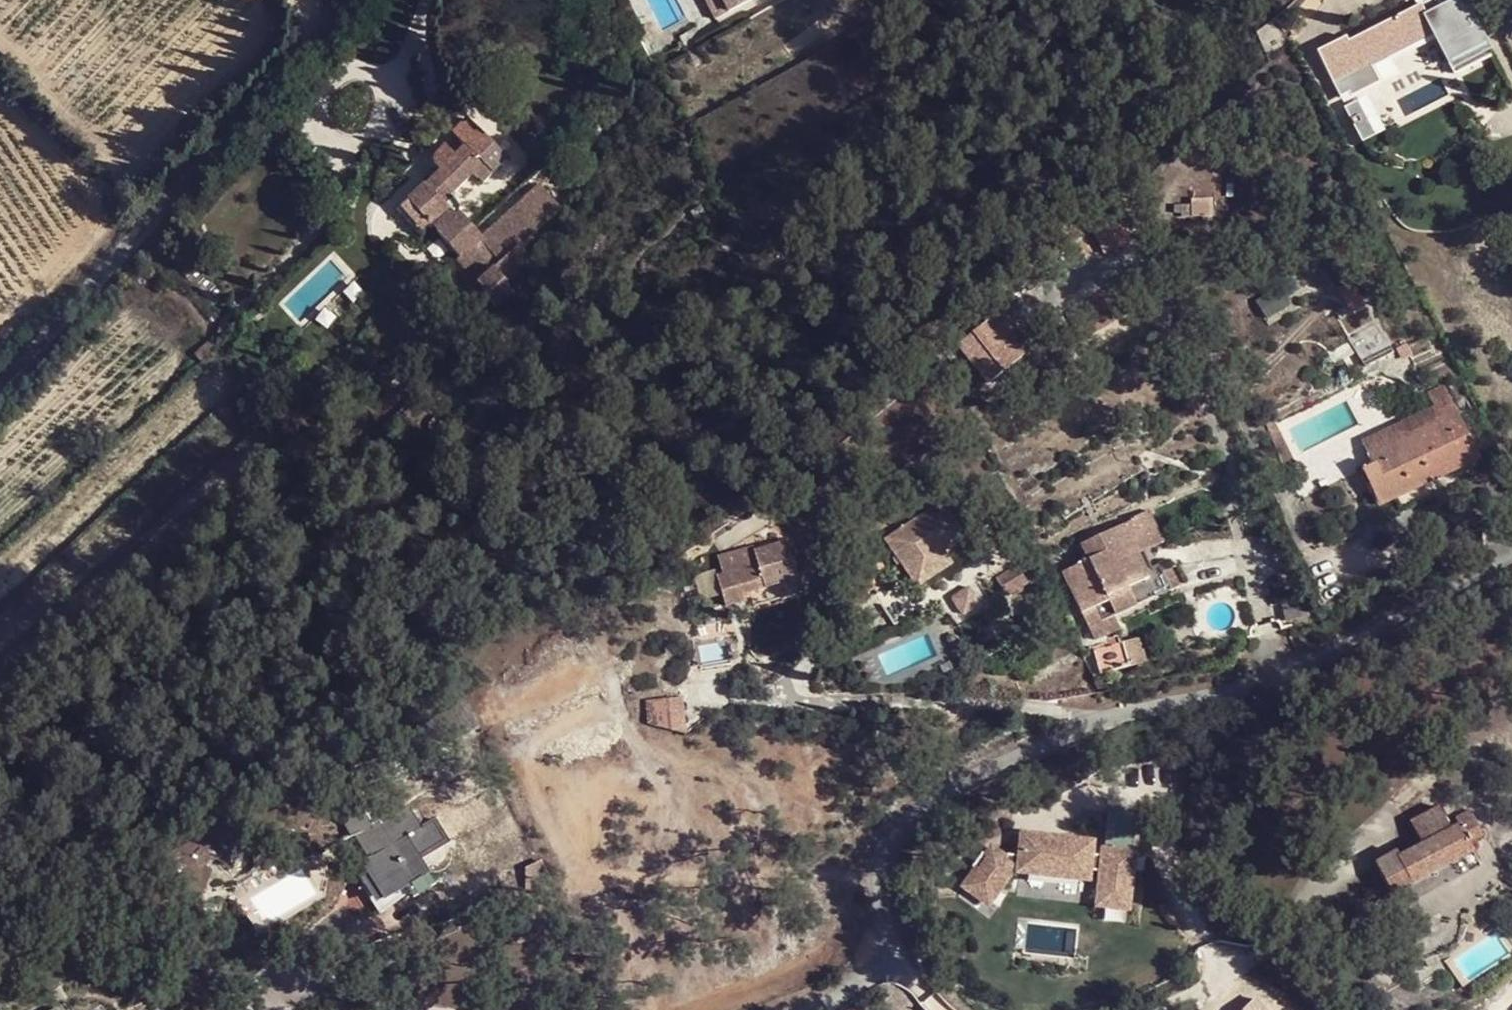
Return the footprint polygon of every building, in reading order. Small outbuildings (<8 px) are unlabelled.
[(730,12),(723,0),(705,0),(716,20),(730,12)] [(730,12),(751,0),(723,0),(730,12)] [(1421,5),(1346,43),(1344,39),(1315,53),(1338,98),(1349,93),(1351,97),(1366,90),(1380,82),(1378,79),(1371,63),(1445,25),(1454,41),(1465,61),(1487,50),(1461,0),(1459,0),(1438,11),(1436,8),(1425,14),(1421,5)] [(1421,5),(1425,14),(1436,8),(1432,0),(1431,0),(1421,5)] [(1378,79),(1454,41),(1445,25),(1371,63),(1378,79)] [(478,285),(519,248),(559,210),(539,187),(483,239),(462,215),(467,210),(454,195),(457,192),(455,190),(474,173),(483,182),(490,176),(506,159),(467,120),(453,134),(466,146),(455,157),(445,147),(442,149),(438,151),(437,153),(435,155),(434,158),(433,164),(434,166),(440,172),(406,206),(405,208),(403,211),(403,213),(403,225),(404,229),(415,241),(432,225),(439,233),(438,234),(460,259),(457,261),(478,285)] [(420,154),(407,142),(389,161),(401,174),(420,154)] [(705,216),(701,210),(700,209),(693,214),(697,222),(705,216)] [(1101,246),(1129,235),(1121,213),(1092,224),(1101,246)] [(1171,215),(1167,222),(1174,227),(1178,219),(1171,215)] [(730,238),(728,237),(727,237),(725,237),(723,238),(721,239),(720,241),(719,243),(720,246),(721,248),(722,249),(726,251),(730,250),(731,249),(733,247),(733,245),(733,242),(732,240),(730,238)] [(526,256),(519,248),(478,285),(488,296),(487,297),(495,307),(511,294),(511,292),(505,285),(528,265),(526,256)] [(1002,302),(951,336),(979,379),(1031,345),(1002,302)] [(216,335),(223,341),(231,333),(224,325),(217,331),(216,335)] [(203,360),(223,341),(216,335),(196,354),(203,360)] [(1393,499),(1431,481),(1479,458),(1445,385),(1429,393),(1436,406),(1439,415),(1441,419),(1369,454),(1374,464),(1380,475),(1367,482),(1378,506),(1393,499)] [(1436,406),(1364,440),(1369,454),(1441,419),(1439,415),(1436,406)] [(1361,471),(1367,482),(1380,475),(1374,464),(1361,471)] [(1437,494),(1431,481),(1393,499),(1399,512),(1437,494)] [(1139,538),(1157,530),(1147,510),(1130,518),(1132,521),(1139,538)] [(948,559),(928,530),(918,517),(886,540),(902,563),(918,586),(951,562),(948,559)] [(948,517),(928,530),(948,559),(967,541),(948,517)] [(1132,521),(1080,545),(1088,561),(1092,570),(1067,582),(1089,628),(1113,617),(1143,603),(1173,589),(1162,569),(1159,563),(1151,567),(1148,560),(1142,563),(1132,541),(1139,538),(1132,521)] [(1088,561),(1080,545),(1074,548),(1082,563),(1088,561)] [(1170,565),(1162,569),(1173,589),(1180,586),(1170,565)] [(756,566),(716,579),(726,607),(745,601),(743,595),(763,589),(756,566)] [(957,613),(985,598),(976,581),(948,595),(957,613)] [(1119,630),(1113,617),(1089,628),(1095,641),(1119,630)] [(1140,639),(1122,644),(1128,666),(1146,662),(1140,639)] [(1128,666),(1122,644),(1093,651),(1100,674),(1128,666)] [(681,694),(643,696),(645,728),(683,726),(681,694)] [(1090,905),(1129,908),(1136,807),(1106,805),(1104,836),(1016,830),(1015,848),(980,846),(978,879),(960,878),(958,902),(1001,905),(1004,872),(1092,878),(1090,905)] [(1470,845),(1485,837),(1472,812),(1456,821),(1458,828),(1452,832),(1440,808),(1411,823),(1422,847),(1399,859),(1397,855),(1376,866),(1391,894),(1473,852),(1470,845)] [(385,899),(413,881),(420,877),(427,873),(421,860),(449,843),(435,820),(422,828),(409,809),(393,817),(390,812),(379,819),(381,823),(373,828),(371,826),(355,835),(369,859),(353,869),(363,885),(373,879),(385,899)] [(299,858),(310,854),(303,844),(296,846),(288,846),(284,858),(299,858)] [(419,890),(413,881),(385,899),(373,879),(363,885),(381,914),(419,890)]
